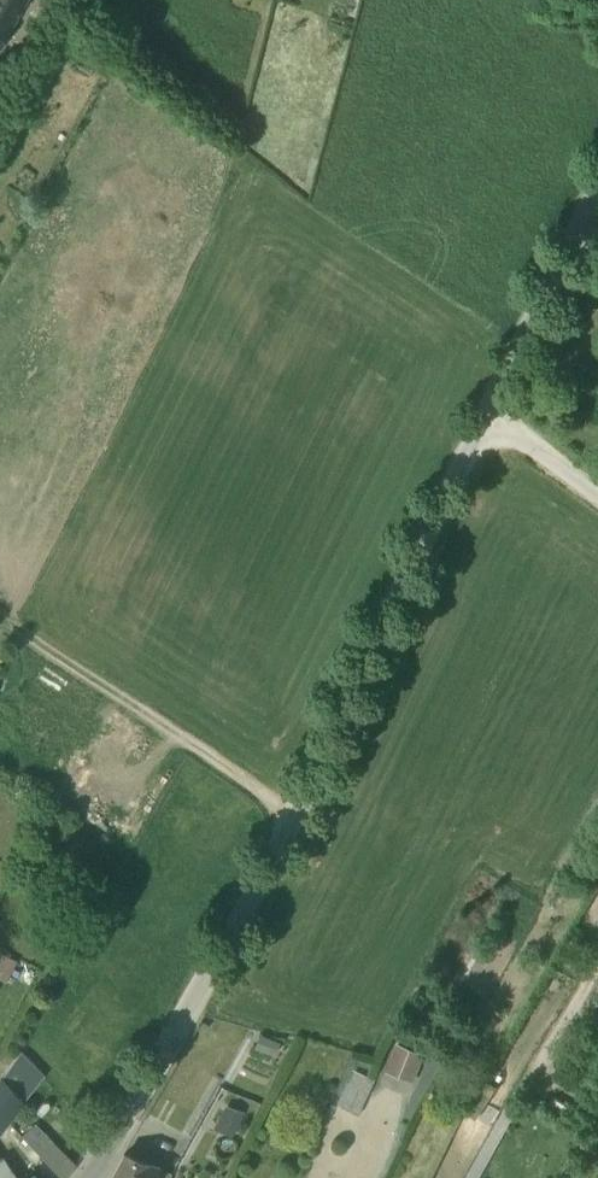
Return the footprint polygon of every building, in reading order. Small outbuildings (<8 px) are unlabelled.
[(6,24),(19,0),(0,0),(0,20),(6,24)] [(29,1032),(19,1044),(28,1052),(38,1040),(29,1032)] [(423,1056),(398,1045),(388,1068),(413,1079),(423,1056)] [(0,1070),(0,1122),(33,1080),(10,1057),(0,1070)] [(366,1076),(355,1070),(350,1083),(348,1082),(338,1105),(358,1115),(368,1092),(360,1088),(366,1076)] [(477,1097),(467,1112),(476,1119),(486,1103),(477,1097)] [(240,1109),(221,1100),(211,1120),(229,1130),(240,1109)] [(47,1139),(30,1121),(19,1131),(37,1149),(47,1139)] [(47,1139),(37,1149),(64,1177),(77,1164),(50,1136),(47,1139)] [(105,1177),(122,1177),(123,1175),(122,1174),(127,1163),(124,1161),(129,1151),(121,1148),(105,1177)] [(135,1154),(129,1164),(127,1163),(122,1174),(123,1175),(130,1177),(147,1177),(153,1161),(135,1154)] [(147,1177),(164,1177),(169,1167),(153,1161),(147,1177)] [(1,1166),(0,1166),(0,1177),(9,1177),(1,1166)]
